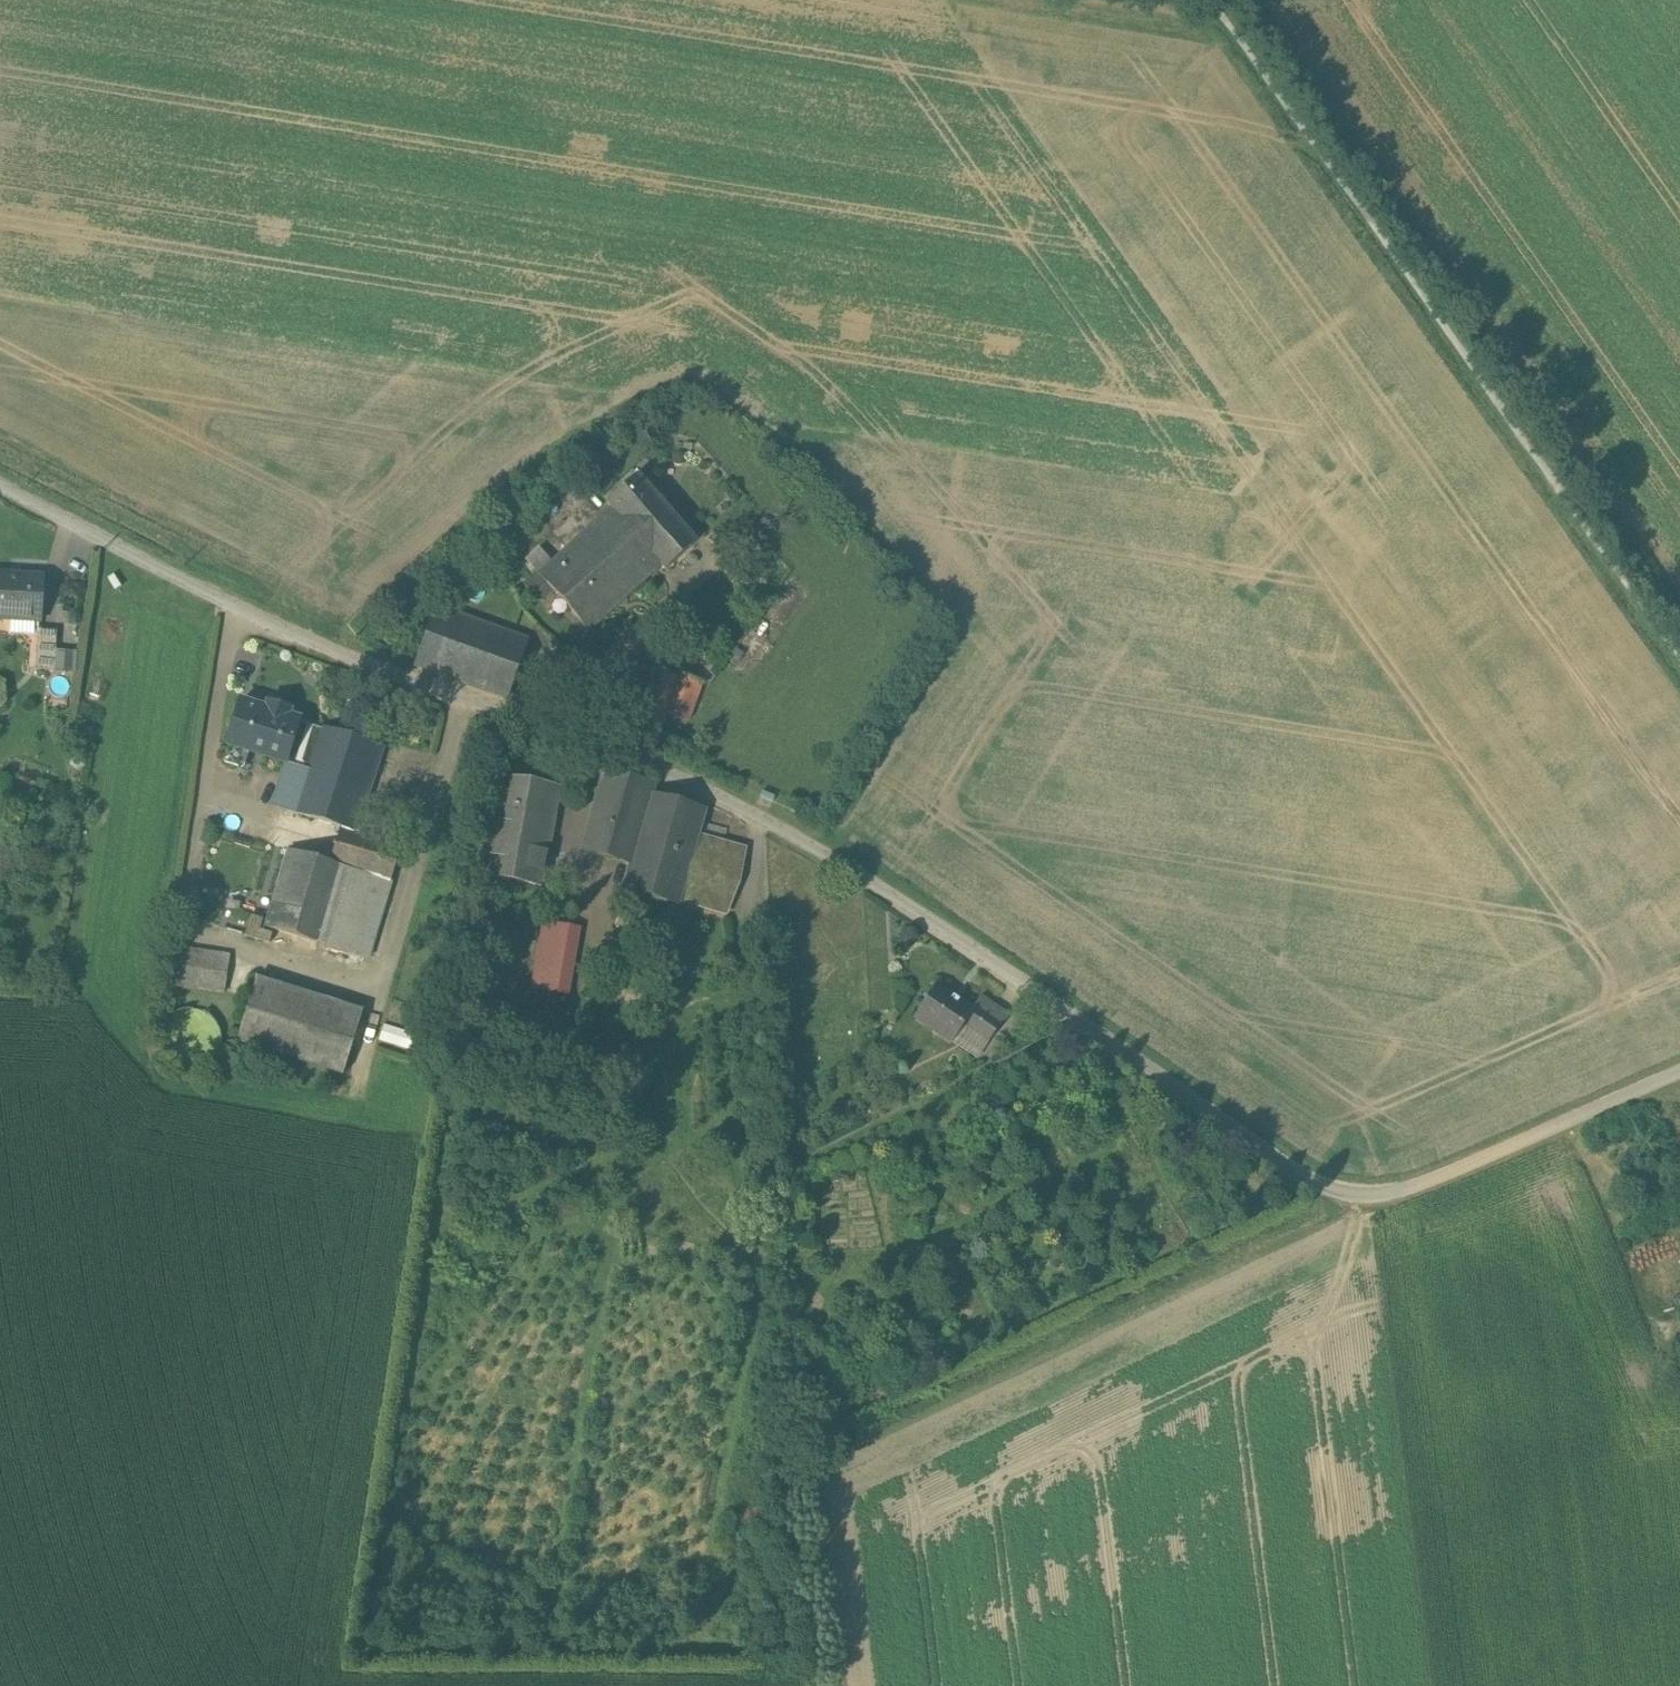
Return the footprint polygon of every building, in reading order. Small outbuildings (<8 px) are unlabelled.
[(696,542),(636,476),(606,503),(611,509),(661,564),(666,570),(696,542)] [(551,563),(538,575),(588,630),(661,564),(611,509),(551,563)] [(765,518),(752,531),(762,541),(775,529),(765,518)] [(551,563),(538,549),(525,561),(538,575),(551,563)] [(0,575),(0,618),(40,620),(43,577),(0,575)] [(529,639),(436,606),(414,666),(507,700),(529,639)] [(57,630),(38,629),(35,669),(54,670),(57,630)] [(677,677),(650,668),(636,708),(624,742),(651,752),(665,713),(688,721),(702,682),(678,673),(677,677)] [(298,719),(241,701),(228,743),(285,761),(291,741),(297,722),(298,719)] [(321,729),(297,722),(291,741),(314,748),(321,729)] [(381,746),(321,727),(314,748),(304,782),(294,812),(340,827),(355,831),(366,797),(381,746)] [(314,748),(291,741),(285,761),(292,764),(287,777),(304,782),(314,748)] [(654,785),(604,771),(582,849),(631,863),(632,863),(651,796),(654,785)] [(558,786),(501,775),(493,820),(492,820),(482,875),(541,886),(558,786)] [(304,782),(287,777),(278,807),(294,812),(304,782)] [(651,796),(632,863),(631,863),(624,887),(677,903),(679,898),(697,836),(704,811),(651,796)] [(383,802),(366,797),(355,831),(372,836),(383,802)] [(330,862),(287,849),(265,926),(266,927),(323,944),(346,871),(390,882),(401,844),(372,836),(355,831),(340,827),(330,862)] [(744,849),(697,836),(679,898),(725,912),(744,849)] [(249,837),(221,928),(263,941),(266,927),(265,926),(287,849),(249,837)] [(390,882),(346,871),(323,944),(366,958),(390,882)] [(579,930),(546,924),(535,986),(568,993),(579,930)] [(229,955),(175,947),(170,984),(224,992),(229,955)] [(363,1011),(256,977),(236,1041),(343,1075),(363,1011)] [(972,1009),(936,985),(915,1017),(951,1042),(963,1024),(988,1041),(1006,1014),(980,997),(972,1009)]
